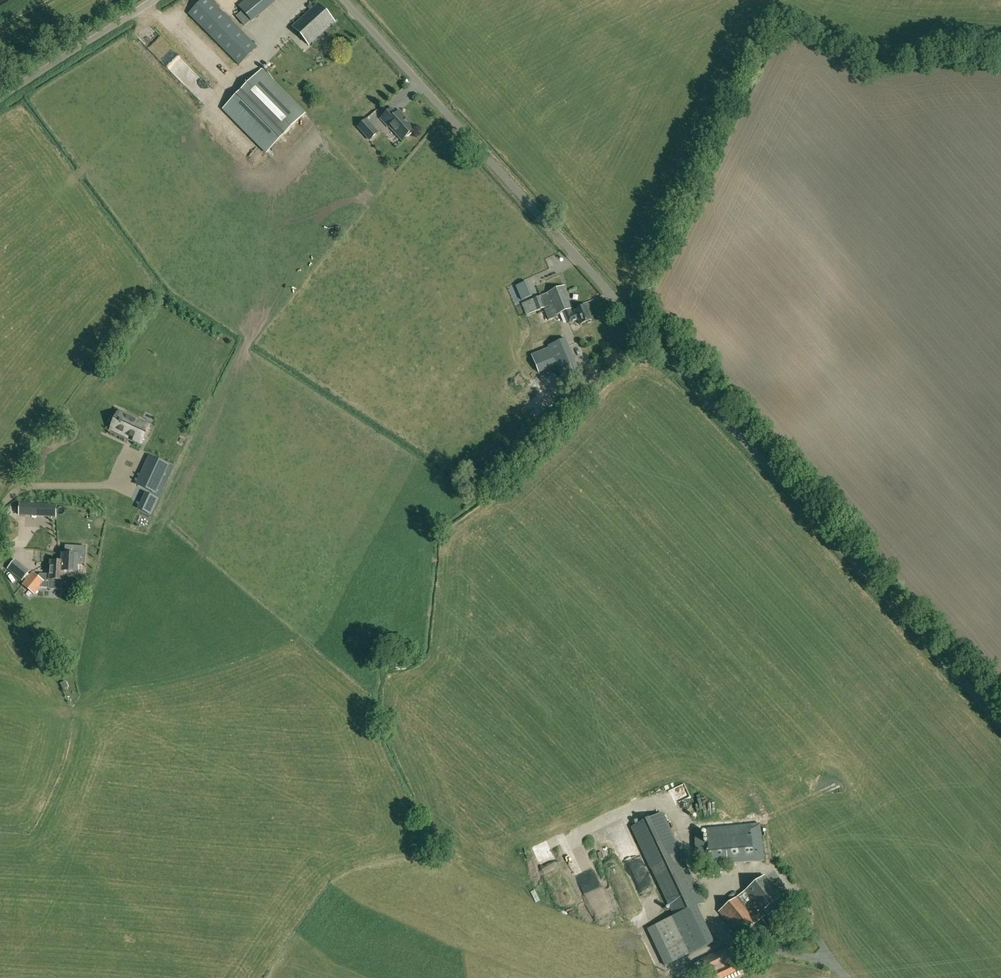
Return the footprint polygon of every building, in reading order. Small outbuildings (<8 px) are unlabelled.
[(257,48),(210,0),(203,0),(188,14),(239,66),(257,48)] [(246,15),(252,21),(261,14),(249,0),(244,0),(238,5),(243,11),(246,15)] [(261,14),(277,0),(249,0),(261,14)] [(301,20),(294,27),(310,45),(313,42),(319,36),(335,22),(319,4),(301,20)] [(240,21),(246,15),(243,11),(236,16),(240,21)] [(240,92),(284,136),(306,113),(262,70),(240,92)] [(284,136),(240,92),(223,110),(267,153),(284,136)] [(415,129),(400,111),(397,114),(392,109),(381,118),(389,127),(390,127),(402,141),(415,129)] [(357,127),(370,141),(379,133),(367,119),(357,127)] [(526,282),(516,286),(522,300),(532,296),(526,282)] [(557,315),(573,308),(564,287),(533,300),(538,311),(549,307),(550,308),(544,310),(549,321),(558,317),(557,315)] [(538,311),(533,300),(522,305),(527,316),(538,311)] [(571,310),(564,312),(569,324),(579,320),(581,325),(592,321),(586,307),(576,311),(575,310),(572,312),(571,310)] [(566,339),(549,346),(549,348),(556,365),(563,381),(580,373),(566,339)] [(534,388),(526,390),(529,397),(536,394),(534,388)] [(119,412),(111,429),(141,442),(148,426),(119,412)] [(151,455),(137,484),(156,492),(169,463),(151,455)] [(155,504),(158,499),(148,495),(146,500),(155,504)] [(44,504),(43,516),(55,517),(56,505),(44,504)] [(62,562),(62,572),(64,572),(77,573),(78,555),(81,555),(81,547),(65,547),(65,555),(63,554),(62,562)] [(51,562),(50,578),(49,589),(62,589),(62,580),(63,580),(64,572),(62,572),(62,562),(51,562)] [(32,574),(23,584),(35,594),(39,588),(44,583),(38,578),(32,574)] [(663,813),(631,828),(649,865),(680,851),(663,813)] [(760,823),(706,828),(710,866),(754,862),(764,860),(760,823)] [(680,851),(649,865),(674,916),(674,917),(697,906),(704,903),(703,900),(696,885),(680,851)] [(770,923),(790,907),(765,876),(738,897),(757,921),(764,915),(770,923)] [(658,907),(654,908),(652,902),(657,900),(654,891),(645,894),(651,915),(660,913),(658,907)] [(738,897),(720,911),(739,935),(757,921),(738,897)] [(569,904),(567,909),(578,913),(580,907),(569,904)] [(651,927),(647,929),(665,966),(668,964),(714,943),(697,906),(674,917),(674,916),(651,927)] [(698,961),(705,977),(721,977),(739,969),(728,946),(698,961)]
